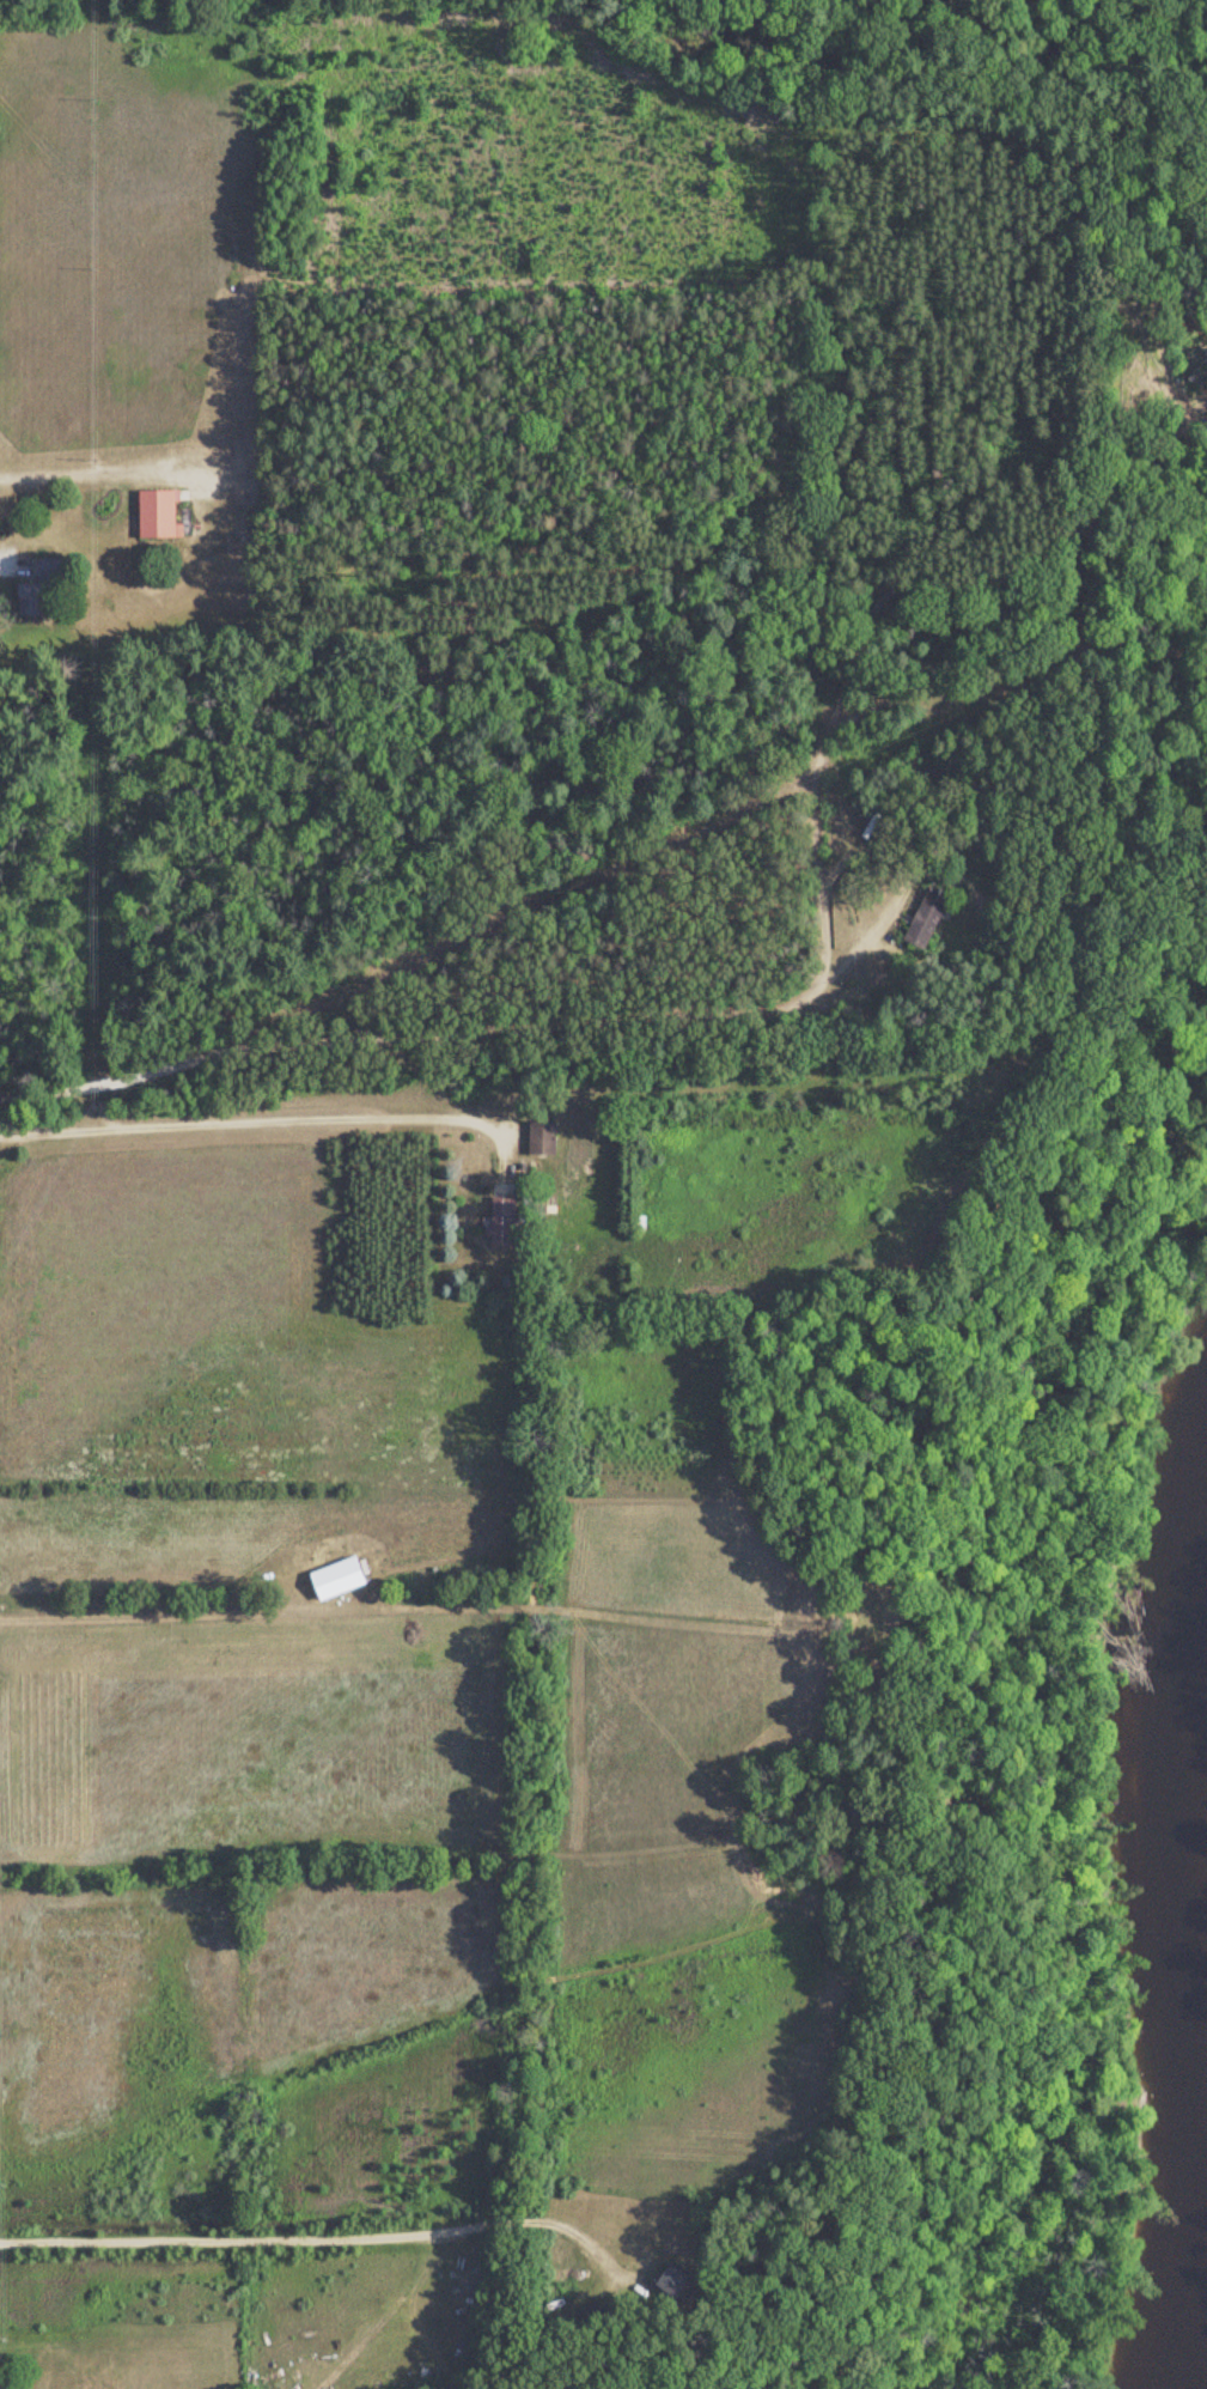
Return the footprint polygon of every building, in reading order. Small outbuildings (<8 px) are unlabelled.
[(136,540),(175,540),(175,492),(136,492),(136,540)] [(57,560),(36,560),(36,586),(16,586),(17,618),(38,618),(38,584),(58,583),(57,560)] [(900,942),(923,952),(947,898),(925,888),(900,942)] [(553,1156),(553,1123),(526,1123),(526,1156),(553,1156)] [(687,2280),(666,2264),(650,2285),(671,2301),(687,2280)]
